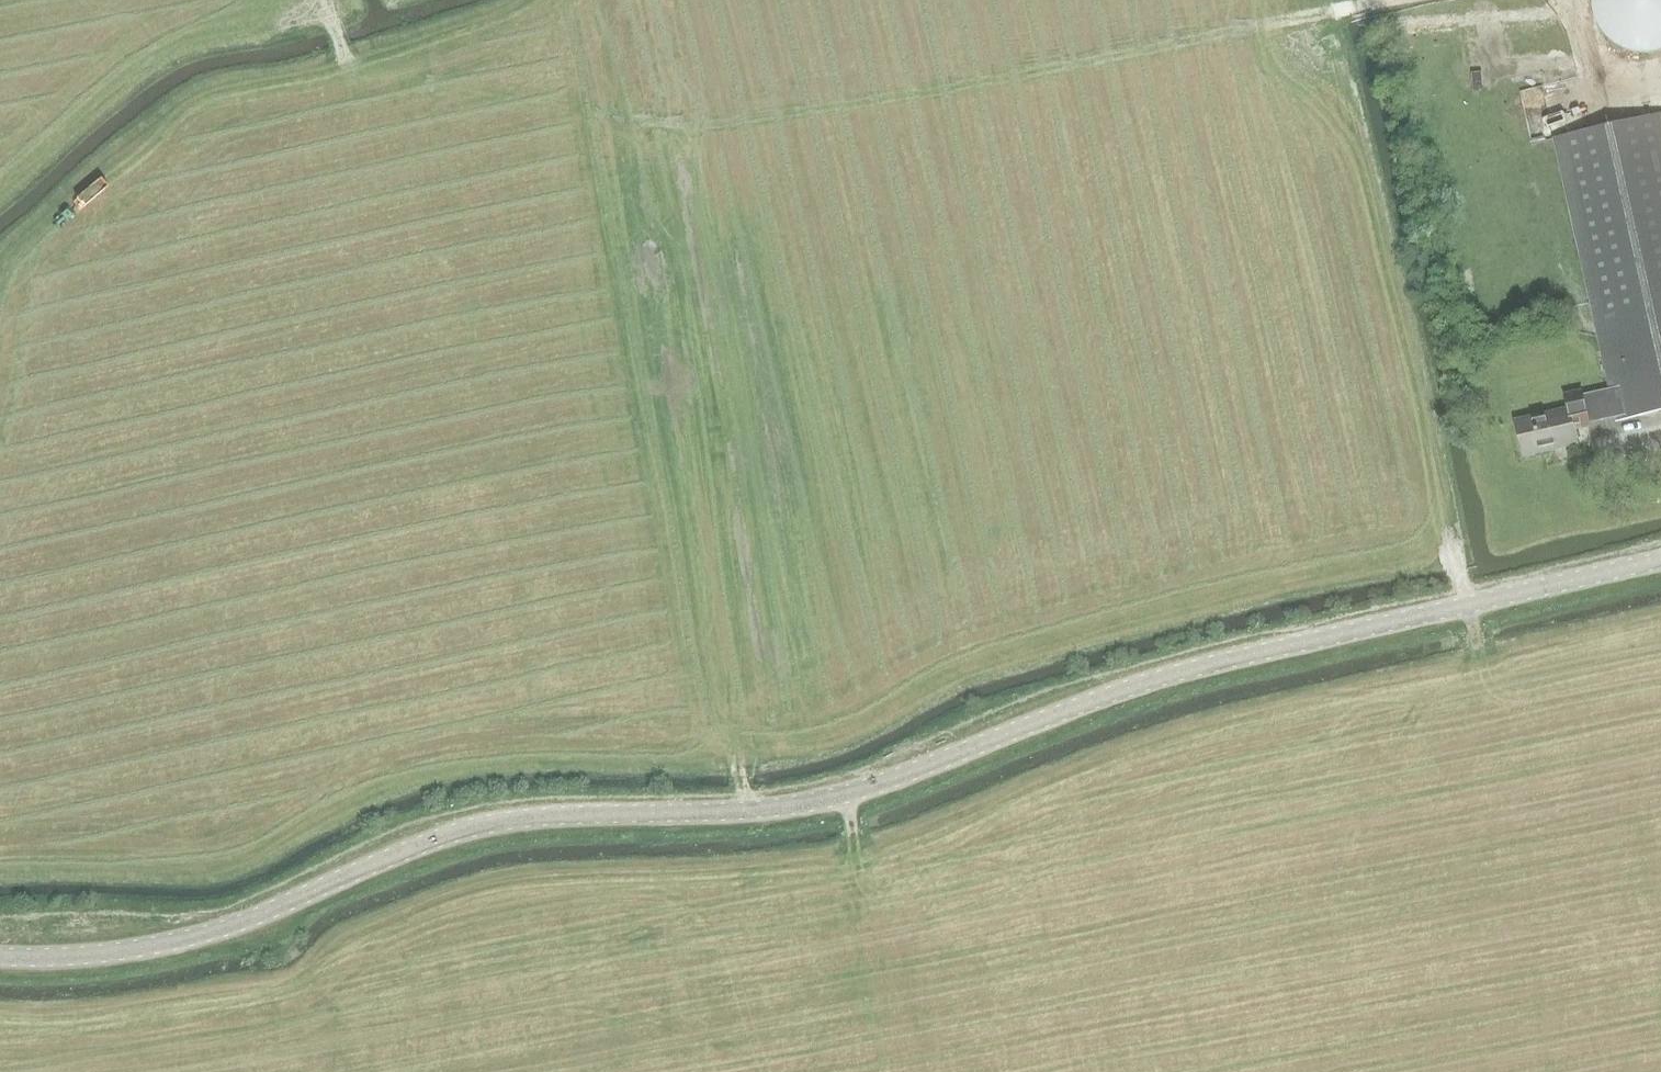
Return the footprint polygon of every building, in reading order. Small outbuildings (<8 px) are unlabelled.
[(1591,1),(1592,9),(1593,16),(1596,24),(1600,31),(1605,37),(1611,43),(1617,47),(1625,51),(1632,53),(1640,54),(1648,54),(1656,53),(1660,51),(1660,0),(1591,0),(1591,1)] [(1515,421),(1523,456),(1576,443),(1576,441),(1592,437),(1589,423),(1615,417),(1616,421),(1660,411),(1660,113),(1553,138),(1609,389),(1583,395),(1582,390),(1564,394),(1568,409),(1515,421)]
